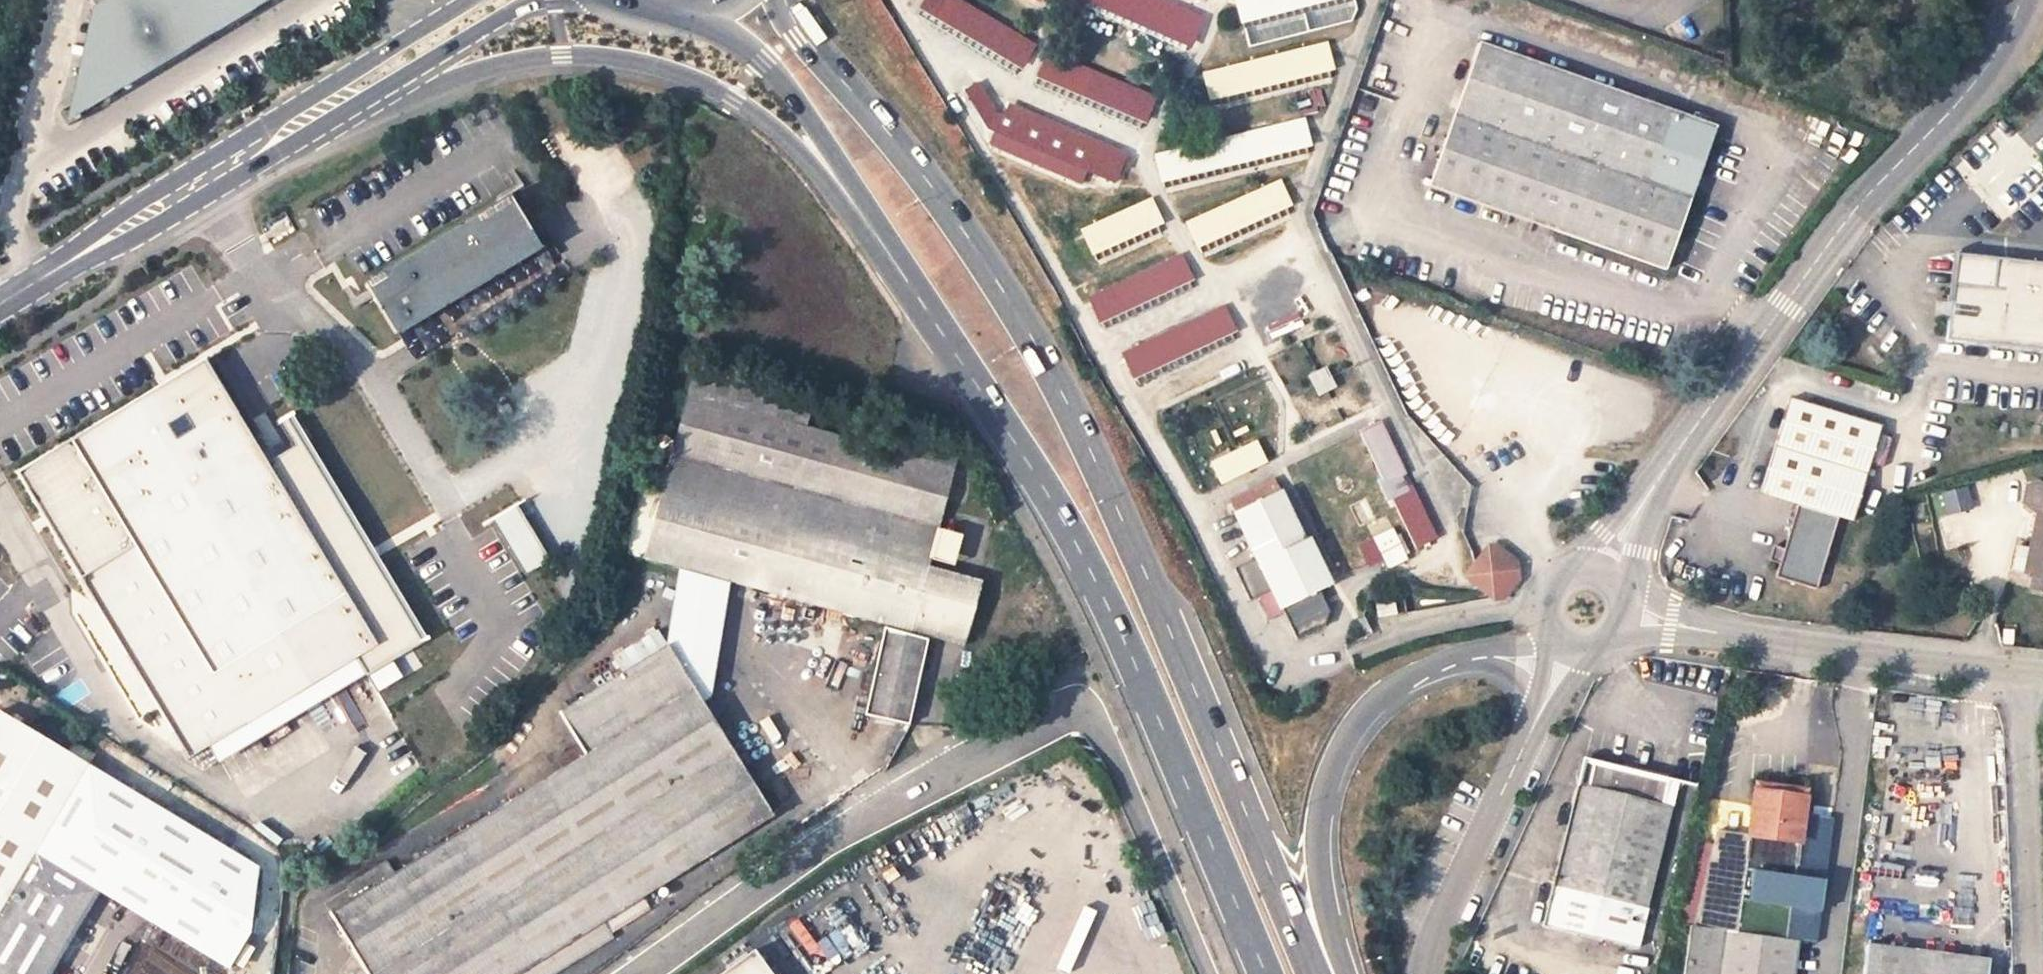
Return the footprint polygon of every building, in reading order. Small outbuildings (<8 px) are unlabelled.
[(70,124),(277,0),(116,0),(97,11),(70,124)] [(1022,61),(1031,47),(952,0),(927,0),(926,3),(1022,61)] [(1108,0),(1075,0),(1190,50),(1194,38),(1108,0)] [(1146,0),(1108,0),(1194,38),(1200,24),(1146,0)] [(1237,2),(1243,22),(1331,0),(1244,0),(1237,2)] [(1356,6),(1354,0),(1331,0),(1243,22),(1246,34),(1356,6)] [(1647,0),(1620,0),(1627,12),(1647,0)] [(918,15),(1015,74),(1022,61),(926,3),(918,15)] [(1717,126),(1480,42),(1430,185),(1552,229),(1666,269),(1717,126)] [(1329,71),(1336,69),(1329,49),(1205,80),(1211,100),(1329,71)] [(1146,115),(1152,99),(1048,56),(1041,71),(1146,115)] [(1035,85),(1140,129),(1146,115),(1041,71),(1035,85)] [(1215,111),(1332,83),(1329,71),(1211,100),(1215,111)] [(1108,162),(1053,139),(992,113),(985,128),(1114,183),(1121,167),(1108,162)] [(1053,139),(1108,162),(1114,150),(1059,126),(1053,139)] [(1311,145),(1304,126),(1158,163),(1164,182),(1306,146),(1311,145)] [(980,141),(1108,196),(1114,183),(985,128),(980,141)] [(1309,158),(1306,146),(1164,182),(1168,193),(1309,158)] [(1283,188),(1192,229),(1200,247),(1286,208),(1291,206),(1283,188)] [(525,221),(511,197),(398,264),(381,275),(365,284),(396,335),(541,248),(531,231),(525,221)] [(1153,203),(1086,234),(1093,252),(1157,223),(1161,221),(1153,203)] [(1286,208),(1200,247),(1205,258),(1291,218),(1286,208)] [(1157,223),(1093,252),(1098,263),(1162,234),(1157,223)] [(381,275),(398,264),(390,252),(374,262),(381,275)] [(1952,285),(1951,303),(1956,303),(1954,319),(1949,318),(1947,340),(2042,350),(2042,264),(1995,259),(1993,290),(1952,285)] [(1178,261),(1092,301),(1101,319),(1187,279),(1178,261)] [(1187,279),(1101,319),(1106,330),(1192,290),(1187,279)] [(1222,313),(1127,357),(1135,374),(1230,330),(1222,313)] [(1230,330),(1135,374),(1140,384),(1235,340),(1230,330)] [(98,410),(93,412),(100,424),(16,475),(190,759),(213,745),(376,646),(218,381),(206,361),(136,403),(127,389),(97,407),(98,410)] [(401,631),(243,367),(218,381),(376,646),(213,745),(226,767),(389,667),(401,631)] [(657,462),(649,489),(660,493),(643,556),(759,589),(876,622),(912,631),(931,557),(939,531),(962,443),(961,442),(883,420),(878,437),(876,447),(847,439),(792,423),(800,396),(696,368),(668,465),(657,462)] [(1853,521),(1882,427),(1789,399),(1760,493),(1798,504),(1784,548),(1780,564),(1776,577),(1817,589),(1839,516),(1853,521)] [(1385,480),(1379,483),(1386,498),(1392,495),(1406,489),(1401,478),(1402,472),(1406,470),(1382,420),(1361,430),(1385,480)] [(878,437),(850,429),(847,439),(876,447),(878,437)] [(1255,442),(1209,464),(1220,484),(1266,462),(1255,442)] [(2040,481),(2026,485),(2023,503),(2033,514),(2036,515),(2025,571),(2032,573),(2030,587),(2042,590),(2042,481),(2040,481)] [(1272,482),(1226,502),(1233,516),(1279,495),(1272,482)] [(1406,489),(1392,495),(1416,546),(1439,535),(1415,485),(1406,489)] [(1279,495),(1233,516),(1253,557),(1278,609),(1329,583),(1308,540),(1304,542),(1279,495)] [(490,517),(526,575),(550,560),(514,502),(490,517)] [(954,563),(961,537),(939,531),(931,557),(954,563)] [(1399,532),(1378,542),(1389,564),(1409,555),(1399,532)] [(1769,560),(1780,564),(1784,548),(1774,545),(1769,560)] [(1516,570),(1491,551),(1470,576),(1496,596),(1516,570)] [(1265,615),(1278,609),(1253,557),(1241,563),(1265,615)] [(1381,615),(1396,612),(1392,592),(1377,595),(1381,615)] [(928,640),(884,628),(865,714),(909,725),(928,640)] [(772,816),(668,646),(559,712),(584,754),(330,911),(368,973),(550,973),(610,937),(602,921),(772,816)] [(88,765),(71,755),(0,712),(0,913),(88,765)] [(567,736),(557,717),(546,724),(557,742),(567,736)] [(93,757),(76,746),(71,755),(88,765),(93,757)] [(1579,785),(1545,924),(1638,947),(1672,808),(1663,805),(1669,781),(1594,762),(1588,787),(1579,785)] [(100,890),(230,967),(250,933),(258,867),(88,765),(0,913),(0,973),(49,973),(100,890)] [(1704,928),(1787,939),(1800,843),(1804,814),(1807,790),(1757,783),(1750,835),(1717,831),(1704,928)] [(1787,939),(1799,940),(1818,943),(1834,818),(1804,814),(1800,843),(1787,939)] [(1694,973),(1795,973),(1799,940),(1787,939),(1704,928),(1700,927),(1694,973)] [(1987,958),(1866,945),(1863,973),(1986,973),(1987,958)] [(705,973),(755,973),(737,950),(705,973)]
